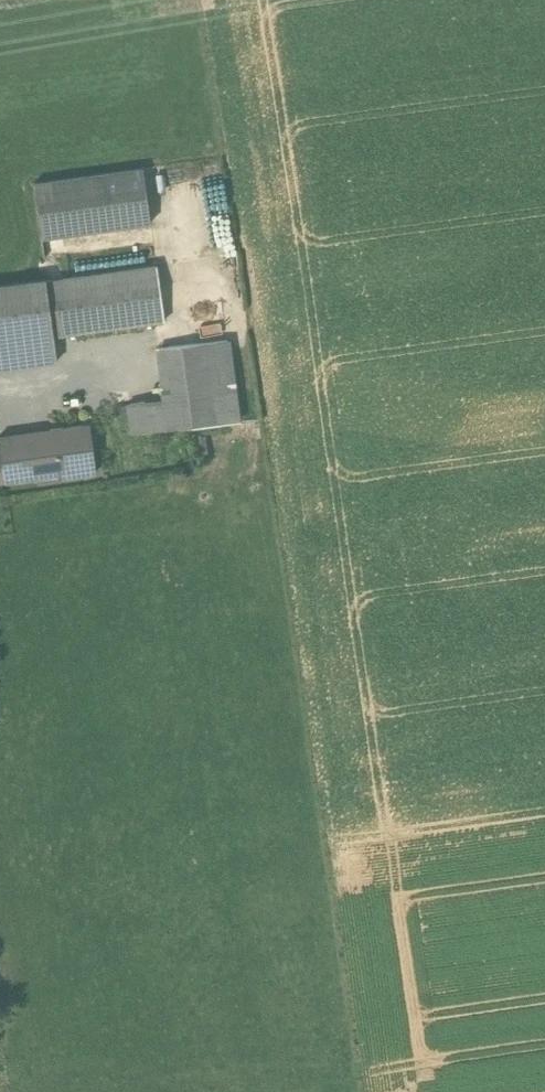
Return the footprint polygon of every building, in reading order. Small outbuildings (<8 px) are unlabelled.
[(143,169),(33,185),(42,239),(150,223),(143,169)] [(0,288),(0,369),(55,361),(52,336),(163,319),(156,267),(0,288)] [(227,340),(159,349),(165,399),(128,408),(130,435),(237,421),(227,340)] [(0,436),(0,445),(1,449),(0,449),(0,481),(5,480),(5,483),(95,470),(89,424),(0,436)]
